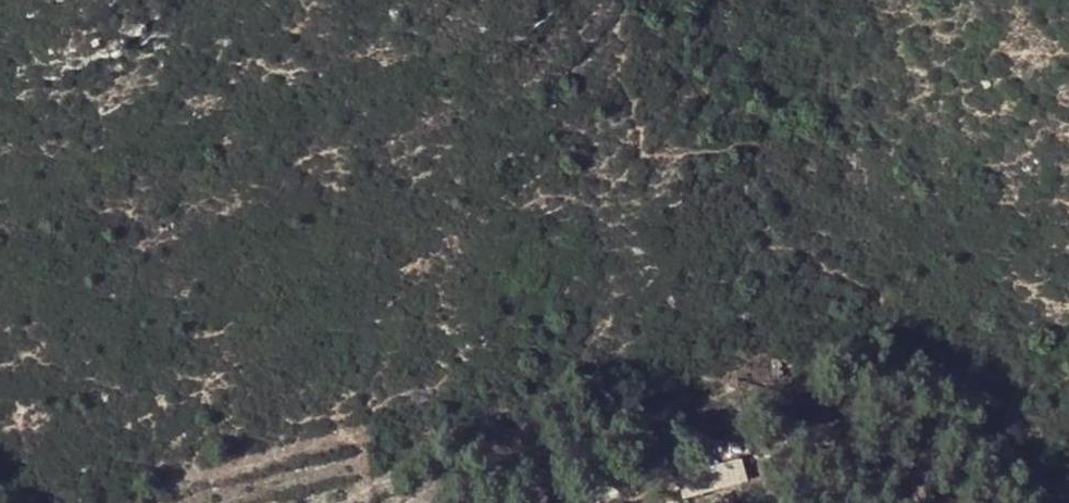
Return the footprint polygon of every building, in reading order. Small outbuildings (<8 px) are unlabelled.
[(746,374),(749,387),(770,382),(767,370),(746,374)] [(679,473),(684,496),(751,480),(746,457),(679,473)]
